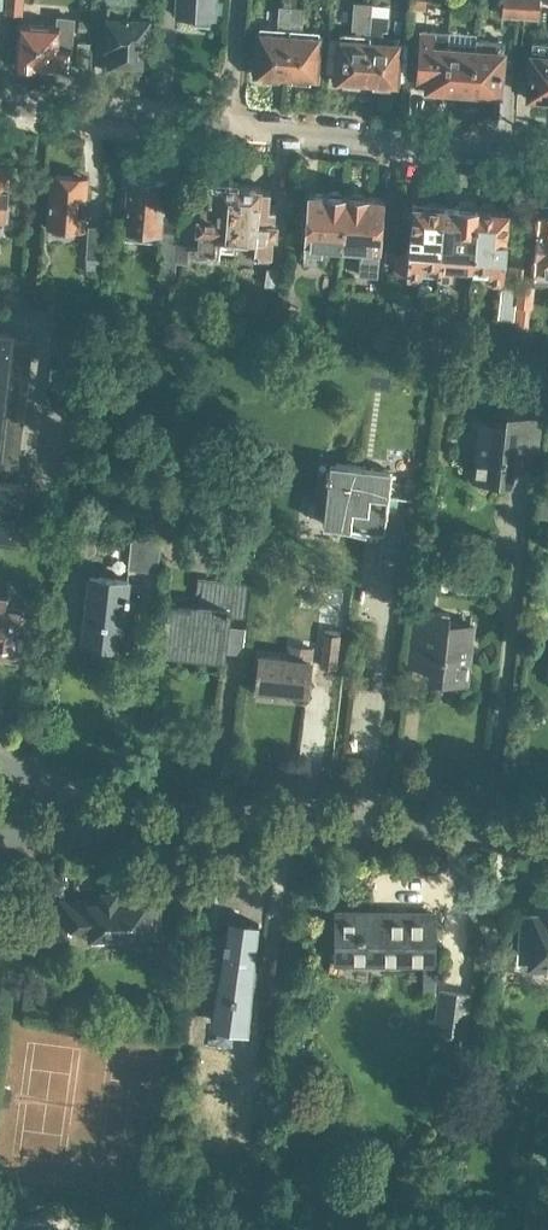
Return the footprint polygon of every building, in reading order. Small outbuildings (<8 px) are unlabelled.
[(7,11),(22,12),(23,0),(7,0),(7,11)] [(178,16),(215,18),(216,0),(179,0),(178,16)] [(432,8),(433,0),(418,0),(417,7),(432,8)] [(498,5),(507,6),(507,14),(521,16),(522,0),(499,0),(498,5)] [(521,16),(545,17),(546,1),(547,2),(547,0),(522,0),(521,16)] [(368,84),(374,3),(359,2),(356,28),(361,28),(360,39),(341,38),(338,81),(342,82),(344,85),(352,85),(355,83),(368,84)] [(402,42),(387,41),(387,31),(393,31),(395,5),(374,3),(368,84),(382,85),(384,88),(392,88),(396,85),(399,86),(402,42)] [(109,5),(107,46),(113,46),(112,62),(142,63),(143,41),(148,41),(149,20),(129,19),(130,5),(109,5)] [(281,5),(280,20),(293,22),(295,7),(281,5)] [(293,22),(293,23),(305,23),(307,8),(295,7),(293,22)] [(58,65),(70,66),(73,17),(58,17),(57,24),(20,22),(17,65),(38,67),(39,66),(40,66),(40,67),(41,71),(43,73),(47,74),(51,74),(53,72),(55,69),(55,67),(58,68),(58,65)] [(288,78),(292,34),(261,32),(257,75),(261,75),(263,79),(271,80),(274,77),(288,78)] [(418,89),(430,89),(430,91),(443,92),(443,90),(444,90),(448,44),(449,34),(422,32),(418,89)] [(322,36),(292,34),(288,78),(302,79),(304,82),(312,83),(316,79),(319,80),(322,36)] [(485,51),(476,50),(473,92),(487,93),(486,95),(499,96),(499,94),(501,94),(505,42),(485,40),(485,51)] [(448,44),(444,90),(459,91),(459,93),(471,94),(471,91),(473,92),(476,50),(477,46),(448,44)] [(89,66),(90,50),(78,49),(77,65),(89,66)] [(533,54),(530,96),(532,96),(532,99),(544,100),(544,97),(547,98),(547,55),(533,54)] [(4,239),(5,218),(8,218),(12,167),(0,166),(0,239),(4,239)] [(52,178),(48,224),(84,227),(88,181),(74,180),(74,176),(56,174),(52,178)] [(130,178),(126,229),(163,232),(167,181),(130,178)] [(216,245),(238,247),(243,184),(220,182),(220,185),(211,184),(209,203),(202,202),(201,214),(185,213),(182,234),(178,262),(190,262),(191,248),(216,250),(216,245)] [(243,184),(238,247),(256,248),(255,253),(256,253),(256,260),(270,261),(270,255),(273,254),(274,234),(277,235),(278,221),(275,220),(276,208),(270,207),(271,189),(261,188),(261,186),(243,184)] [(304,250),(304,255),(303,264),(320,265),(321,257),(321,251),(342,252),(347,194),(342,194),(340,191),(331,190),(327,193),(309,191),(303,250),(304,250)] [(350,194),(347,194),(342,252),(362,254),(360,274),(378,275),(379,256),(384,197),(365,195),(363,193),(353,192),(350,194)] [(395,267),(394,272),(407,273),(406,281),(420,283),(421,275),(438,276),(440,262),(444,203),(440,198),(431,197),(426,202),(415,201),(412,231),(413,231),(411,245),(397,244),(395,263),(395,267)] [(440,262),(438,276),(437,288),(452,289),(455,264),(474,266),(479,206),(477,206),(477,201),(460,199),(459,205),(444,203),(440,262)] [(479,206),(474,266),(492,267),(491,281),(505,283),(508,258),(507,258),(509,238),(508,238),(511,209),(497,207),(494,202),(485,201),(479,206)] [(543,203),(542,212),(541,212),(539,231),(538,231),(536,254),(537,254),(535,282),(547,283),(547,204),(543,203)] [(90,227),(88,256),(90,256),(88,271),(102,273),(106,228),(90,227)] [(175,261),(178,262),(182,234),(163,233),(162,254),(166,255),(164,276),(175,277),(175,261)] [(387,243),(385,263),(395,263),(397,244),(387,243)] [(268,268),(262,315),(278,318),(284,271),(268,268)] [(22,305),(22,296),(8,294),(9,285),(0,284),(0,302),(22,305)] [(533,287),(520,286),(518,304),(531,306),(533,287)] [(514,291),(504,290),(502,290),(499,319),(511,320),(514,291)] [(17,534),(23,481),(15,480),(30,354),(10,352),(13,330),(0,329),(0,532),(17,534)] [(449,340),(435,338),(433,353),(447,354),(449,340)] [(452,381),(449,394),(456,395),(459,382),(452,381)] [(482,421),(475,479),(512,483),(515,453),(538,456),(542,418),(508,414),(506,424),(482,421)] [(329,478),(324,524),(385,531),(393,469),(331,462),(330,471),(328,471),(327,478),(329,478)] [(131,538),(129,569),(158,571),(160,540),(131,538)] [(91,576),(84,641),(122,645),(127,599),(129,599),(129,594),(128,594),(129,580),(91,576)] [(187,651),(202,652),(202,648),(224,651),(223,658),(225,658),(230,612),(243,614),(243,616),(245,616),(249,584),(198,578),(196,599),(200,600),(200,603),(190,602),(190,607),(167,604),(167,612),(166,612),(165,618),(167,619),(163,650),(165,650),(166,643),(187,646),(187,651)] [(9,656),(11,653),(18,653),(23,608),(6,606),(7,597),(0,596),(0,655),(9,656)] [(434,648),(434,651),(431,677),(467,682),(474,624),(449,621),(450,612),(416,608),(412,645),(434,648)] [(324,635),(322,651),(321,664),(336,665),(340,636),(324,635)] [(291,646),(290,657),(260,654),(258,668),(256,668),(256,674),(257,675),(256,687),(274,689),(274,687),(307,691),(311,660),(310,660),(311,648),(291,646)] [(103,898),(62,900),(63,926),(90,925),(91,934),(131,933),(131,936),(133,942),(138,945),(144,945),(147,942),(149,936),(148,920),(151,916),(159,916),(159,899),(117,901),(116,890),(113,890),(107,890),(103,891),(103,898)] [(521,911),(519,941),(509,940),(508,961),(547,963),(547,913),(521,911)] [(339,912),(338,960),(348,960),(352,960),(423,961),(434,961),(435,914),(339,912)] [(259,918),(229,914),(213,1014),(251,1019),(259,918)] [(439,1030),(470,1032),(473,992),(441,990),(439,1030)] [(0,1098),(0,1102),(13,1103),(14,1089),(1,1087),(0,1098)]
